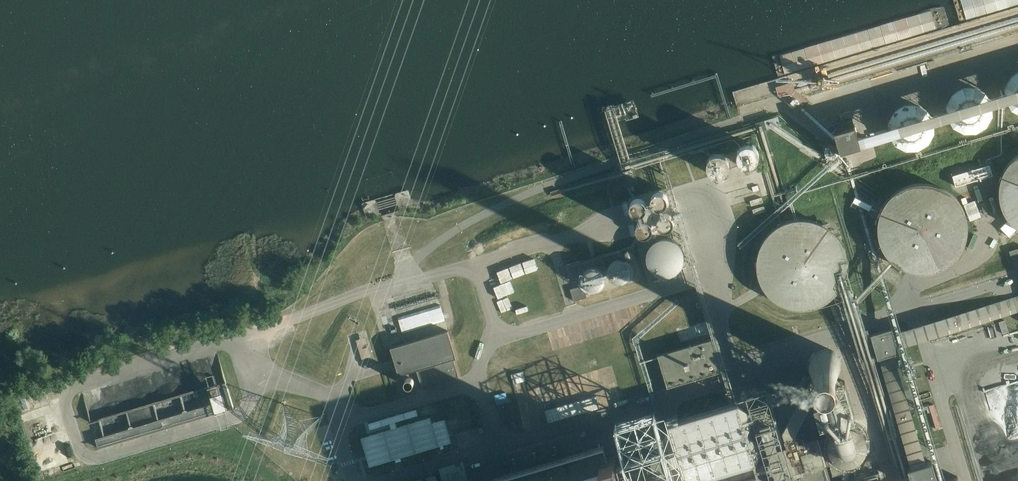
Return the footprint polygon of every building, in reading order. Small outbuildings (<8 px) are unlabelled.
[(1015,78),(1012,82),(1010,85),(1009,89),(1008,94),(1008,98),(1009,102),(1011,106),(1013,110),(1016,113),(1017,114),(1017,76),(1015,78)] [(793,81),(776,87),(778,95),(797,111),(807,99),(795,89),(793,81)] [(994,115),(994,111),(994,106),(992,102),(990,99),(988,95),(984,92),(980,90),(976,89),(972,88),(968,89),(963,90),(959,92),(956,94),(953,98),(951,101),(949,105),(949,110),(949,114),(950,118),(951,122),(954,126),(957,129),(960,131),(964,133),(969,134),(973,134),(977,133),(981,132),(985,130),(988,127),(991,123),(993,119),(994,115)] [(935,132),(935,128),(935,124),(933,120),(931,116),(928,112),(925,110),(921,108),(917,106),(913,106),(908,106),(904,108),(900,110),(897,112),(894,115),(892,119),(890,123),(890,127),(890,132),(891,136),(893,140),(895,143),(898,146),(902,149),(906,150),(910,151),(914,151),(919,150),(923,149),(926,147),(929,144),(932,140),(934,136),(935,132)] [(852,118),(832,125),(840,152),(860,146),(852,118)] [(762,157),(762,155),(761,152),(761,150),(760,148),(758,147),(756,145),(754,144),(752,143),(750,143),(747,143),(745,144),(743,145),(741,146),(740,148),(739,150),(738,152),(738,154),(738,157),(738,159),(739,161),(740,163),(742,165),(744,166),(746,167),(748,167),(751,167),(753,167),(755,166),(757,165),(759,163),(760,161),(761,159),(762,157)] [(731,166),(731,164),(730,162),(730,160),(728,158),(727,156),(725,154),(723,153),(721,153),(719,152),(716,153),(714,153),(712,154),(710,156),(709,157),(708,159),(707,162),(706,164),(707,166),(707,168),(708,170),(709,172),(711,174),(713,175),(715,176),(717,177),(720,177),(722,176),(724,175),(726,174),(728,173),(729,171),(730,169),(731,166)] [(1013,162),(1007,168),(1002,175),(999,183),(998,191),(998,200),(1000,208),(1003,216),(1008,223),(1014,229),(1017,232),(1017,158),(1013,162)] [(967,236),(968,227),(967,219),(964,211),(960,204),(955,197),(948,192),(941,188),(933,185),(924,184),(916,185),(908,187),(900,190),(893,195),(888,202),(883,209),(880,217),(879,225),(879,233),(881,242),(884,249),(889,256),(895,262),(902,267),(909,270),(918,272),(926,272),(935,271),(942,268),(950,264),(956,258),(961,252),(965,244),(967,236)] [(641,203),(639,202),(636,203),(634,203),(631,205),(630,207),(629,210),(629,212),(630,215),(632,217),(634,219),(637,219),(639,225),(638,226),(636,228),(636,231),(636,233),(637,236),(638,238),(641,239),(644,240),(647,240),(649,238),(651,236),(652,234),(652,232),(658,230),(659,232),(662,233),(665,234),(668,233),(670,232),(672,230),(673,227),(673,225),(673,222),(671,219),(669,218),(666,217),(664,217),(663,212),(665,209),(666,207),(667,204),(666,201),(664,199),(662,197),(659,196),(657,197),(654,198),(652,199),(651,201),(650,204),(650,206),(645,207),(644,205),(641,203)] [(846,274),(847,265),(846,257),(843,249),(839,241),(834,235),(827,229),(819,225),(811,222),(803,221),(794,222),(786,224),(778,228),(771,233),(765,239),(761,247),(758,255),(756,263),(757,272),(758,280),(762,288),(767,295),(773,301),(780,306),(788,309),(796,311),(805,311),(813,310),(821,307),(828,302),(835,297),(840,290),(844,282),(846,274)] [(684,266),(684,262),(684,259),(682,255),(681,252),(678,249),(675,247),(672,245),(668,244),(664,243),(661,244),(657,245),(654,246),(651,249),(648,251),(646,255),(645,258),(644,262),(645,266),(645,269),(647,273),(649,276),(652,279),(655,281),(658,282),(662,283),(666,283),(670,282),(673,281),(676,279),(679,276),(681,273),(683,270),(684,266)] [(1009,250),(1014,269),(1017,268),(1017,247),(1009,250)] [(632,273),(632,271),(632,269),(631,267),(630,265),(629,263),(627,261),(625,260),(623,260),(620,260),(618,260),(616,260),(614,261),(612,263),(610,264),(609,266),(608,269),(608,271),(608,273),(609,275),(610,278),(611,279),(613,281),(614,282),(617,283),(619,284),(621,284),(623,283),(626,282),(628,281),(629,280),(631,278),(632,276),(632,273)] [(605,282),(605,279),(604,277),(604,275),(603,273),(601,271),(599,270),(597,269),(595,268),(593,268),(590,268),(588,269),(586,270),(584,271),(583,273),(582,275),(581,277),(581,279),(581,282),(581,284),(582,286),(583,288),(585,289),(587,291),(589,292),(591,292),(594,292),(596,292),(598,291),(600,290),(602,288),(603,286),(604,284),(605,282)] [(581,285),(570,288),(574,300),(586,297),(584,290),(582,291),(581,285)] [(1007,298),(1011,313),(1017,311),(1017,295),(1007,298)] [(845,299),(830,304),(836,323),(851,318),(845,299)] [(441,304),(398,317),(402,332),(445,320),(441,304)] [(892,327),(870,334),(877,358),(899,352),(892,327)] [(456,358),(448,330),(390,347),(398,375),(416,370),(422,388),(459,377),(453,359),(456,358)] [(712,340),(658,355),(667,387),(721,371),(712,340)] [(842,370),(843,365),(841,359),(838,355),(834,351),(828,350),(823,350),(817,352),(813,356),(811,361),(810,367),(811,372),(815,377),(819,380),(824,382),(830,381),(835,379),(839,375),(842,370)] [(371,356),(362,359),(365,368),(374,365),(371,356)] [(411,388),(412,387),(413,386),(414,384),(413,383),(413,381),(412,380),(411,380),(409,379),(408,380),(407,380),(406,381),(405,382),(405,384),(405,385),(406,387),(407,387),(408,388),(410,388),(411,388)] [(845,380),(821,387),(830,419),(854,412),(845,380)] [(213,404),(104,436),(107,445),(234,407),(226,381),(208,387),(213,404)] [(737,402),(668,422),(686,480),(693,480),(700,479),(701,480),(831,480),(830,476),(802,382),(768,393),(767,388),(736,397),(737,402)] [(665,447),(617,462),(615,456),(608,458),(604,444),(586,449),(580,430),(505,453),(511,472),(493,477),(494,480),(675,480),(665,447)] [(434,431),(363,451),(370,475),(441,454),(434,431)] [(907,467),(911,480),(933,480),(937,480),(932,460),(907,467)] [(439,468),(443,480),(468,480),(462,461),(439,468)] [(878,470),(851,478),(848,469),(839,472),(842,480),(881,480),(878,470)]
